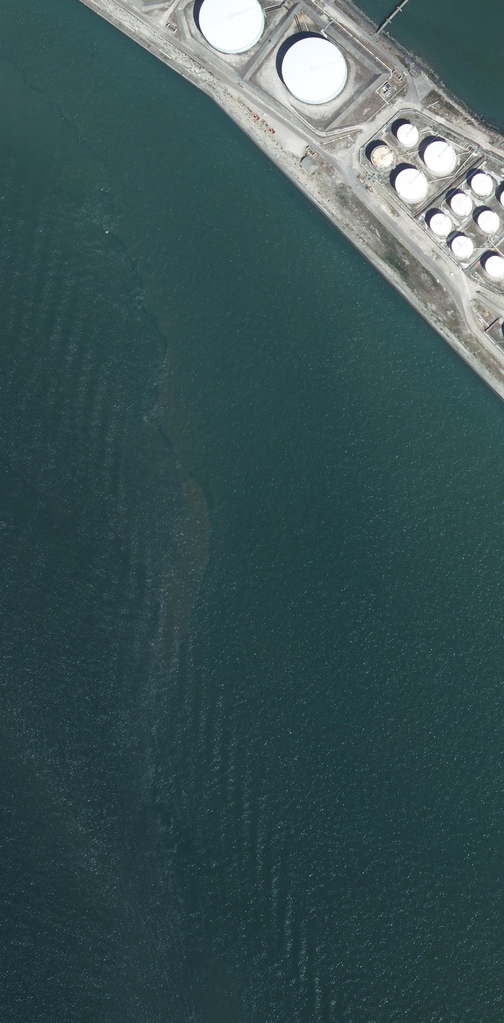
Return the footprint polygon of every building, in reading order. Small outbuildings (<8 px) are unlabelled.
[(212,47),(218,50),(224,53),(230,54),(237,54),(243,53),(249,50),(255,46),(259,41),(262,35),(264,29),(265,22),(264,15),(262,9),(259,3),(255,0),(210,0),(207,4),(204,9),(202,14),(201,20),(201,26),(202,32),(205,37),(208,42),(212,47)] [(291,93),(295,97),(301,101),(307,103),(313,105),(320,104),(326,103),(332,100),(338,96),(342,91),(345,85),(347,79),(348,72),(347,66),(345,59),(341,54),(337,49),(331,45),(325,42),(319,41),(312,41),(307,42),(302,44),(297,47),(293,50),(290,55),(287,59),(285,64),(284,70),(284,76),(285,82),(288,88),(291,93)] [(409,127),(406,127),(404,128),(401,129),(400,131),(399,132),(398,134),(397,136),(397,139),(398,141),(399,143),(400,145),(402,146),(404,147),(406,147),(407,147),(409,147),(411,147),(413,145),(414,144),(416,142),(416,141),(417,139),(417,135),(416,133),(415,132),(414,130),(413,129),(411,128),(409,127)] [(443,145),(439,144),(436,145),(433,146),(429,148),(427,150),(425,154),(425,157),(425,161),(425,164),(427,167),(428,169),(430,171),(433,173),(437,174),(441,174),(444,173),(447,172),(450,169),(452,167),(454,163),(454,160),(454,157),(454,155),(452,152),(450,148),(446,146),(443,145)] [(386,150),(383,150),(381,150),(379,151),(378,151),(376,153),(375,154),(374,156),(373,158),(373,160),(373,162),(373,164),(374,166),(376,167),(377,169),(379,170),(381,170),(383,171),(385,171),(387,170),(389,169),(390,168),(391,166),(393,165),(393,163),(393,161),(393,159),(393,157),(392,155),(391,153),(389,152),(387,151),(386,150)] [(415,172),(410,172),(406,173),(403,174),(400,177),(398,179),(397,182),(396,186),(396,189),(397,193),(400,197),(403,199),(406,200),(408,201),(411,201),(414,201),(417,200),(420,198),(422,197),(424,194),(425,192),(426,189),(426,186),(425,183),(424,180),(422,177),(420,175),(417,173),(415,172)] [(483,177),(481,176),(479,177),(477,177),(476,179),(474,180),(473,181),(472,183),(472,185),(472,189),(472,191),(473,192),(475,194),(476,195),(478,196),(480,197),(482,197),(484,197),(486,196),(488,195),(489,194),(490,192),(491,190),(492,189),(492,186),(492,184),(491,183),(490,181),(489,179),(487,178),(485,177),(483,177)] [(463,196),(461,196),(459,196),(457,197),(455,198),(454,199),(453,201),(452,203),(451,205),(451,207),(452,209),(452,210),(453,212),(455,214),(456,215),(458,216),(460,216),(462,216),(463,216),(465,215),(467,214),(469,213),(470,211),(471,210),(471,208),(471,206),(471,204),(470,202),(469,201),(468,199),(467,198),(465,197),(463,196)] [(490,214),(488,213),(486,214),(484,214),(482,215),(481,217),(480,218),(479,220),(478,222),(478,224),(478,226),(479,228),(480,230),(481,231),(483,233),(485,233),(487,234),(489,234),(491,234),(493,233),(494,232),(496,231),(497,229),(498,227),(499,226),(499,223),(499,222),(498,220),(497,218),(496,216),(494,215),(492,214),(490,214)] [(443,216),(440,216),(438,216),(436,217),(435,218),(433,219),(432,221),(431,222),(430,224),(430,226),(431,228),(431,230),(432,232),(433,233),(435,235),(437,235),(439,236),(440,236),(442,236),(444,235),(446,234),(448,233),(449,231),(450,230),(451,228),(451,226),(450,224),(450,222),(449,220),(448,219),(446,218),(445,217),(443,216)] [(465,239),(462,238),(460,239),(458,239),(457,240),(455,241),(454,242),(453,244),(452,246),(452,248),(452,250),(452,252),(453,254),(454,255),(456,257),(458,258),(459,259),(461,259),(463,259),(465,258),(467,257),(469,256),(470,255),(471,253),(472,251),(472,249),(472,247),(472,245),(471,243),(470,242),(468,240),(466,239),(465,239)] [(495,258),(494,258),(492,259),(490,260),(489,261),(487,263),(486,265),(486,267),(486,268),(486,271),(487,273),(488,274),(489,276),(491,277),(492,278),(494,278),(496,278),(498,278),(500,277),(502,276),(503,275),(503,262),(503,261),(501,259),(500,259),(498,258),(495,258)]
